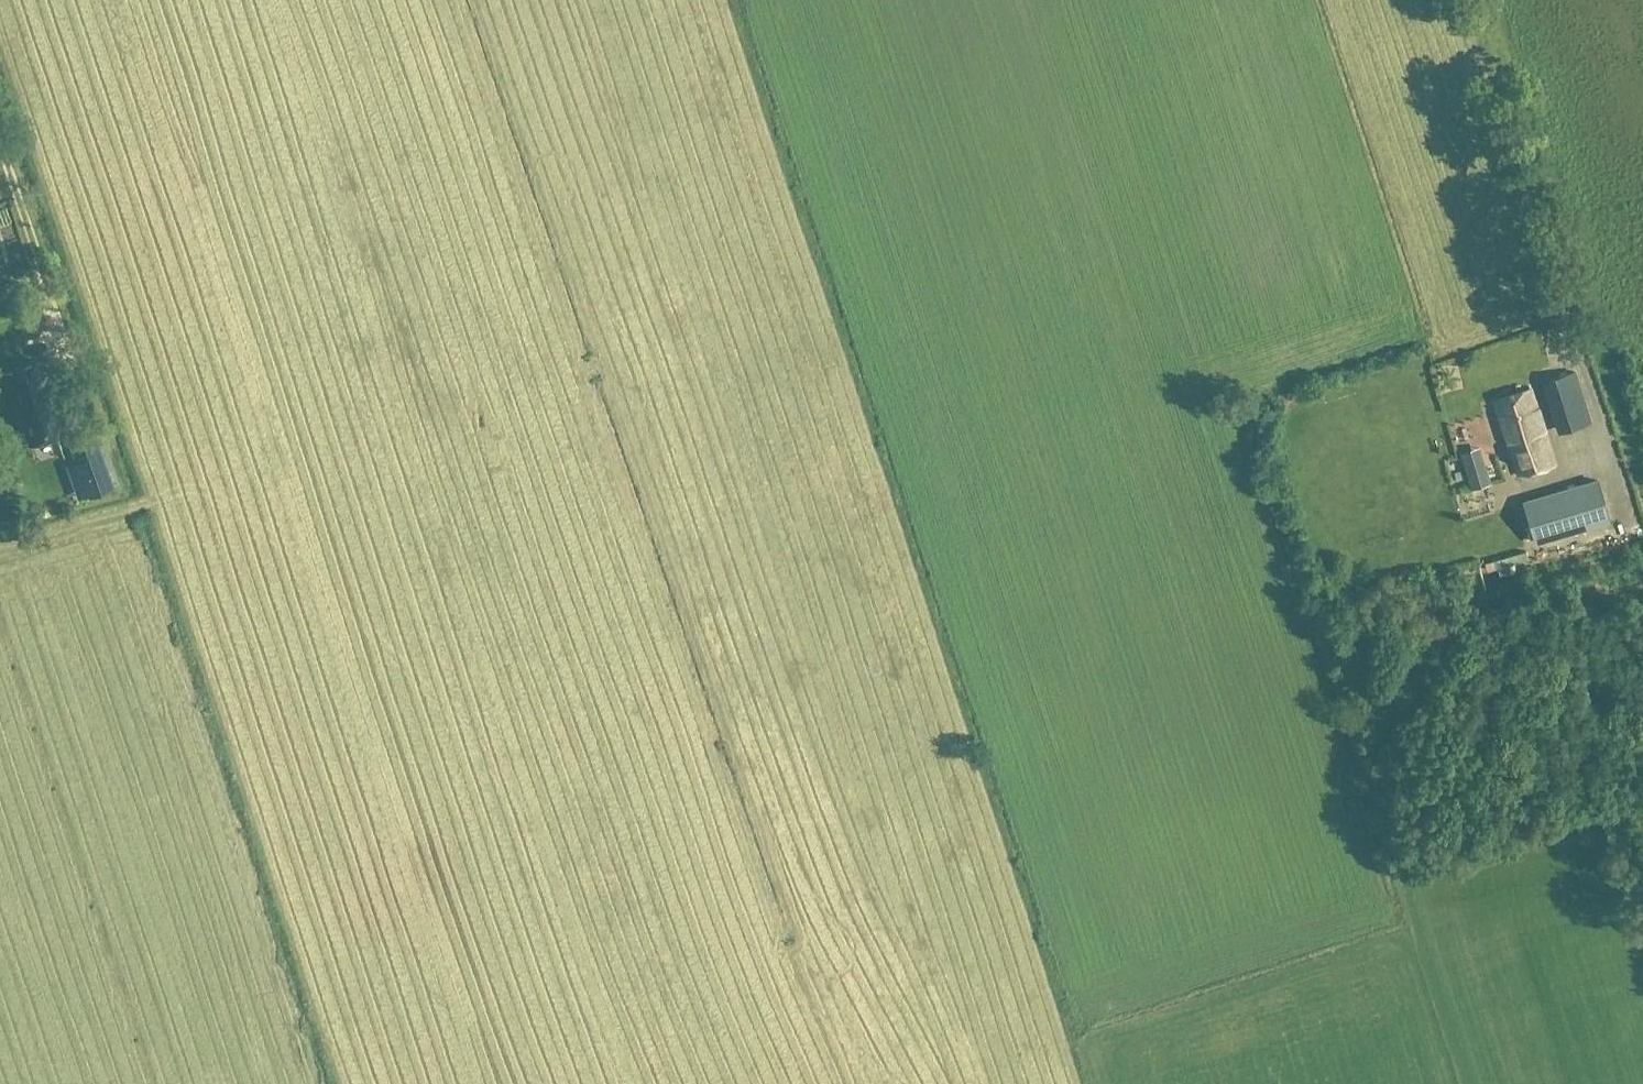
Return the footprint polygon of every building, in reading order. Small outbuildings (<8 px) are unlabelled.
[(1566,338),(1553,342),(1558,361),(1571,358),(1566,338)] [(41,364),(3,377),(27,448),(65,436),(55,408),(68,404),(62,385),(49,389),(41,364)] [(1591,423),(1574,371),(1540,382),(1556,434),(1591,423)] [(1529,392),(1494,402),(1516,479),(1551,469),(1529,392)] [(102,454),(76,463),(88,497),(114,489),(102,454)] [(1484,467),(1463,473),(1468,491),(1489,485),(1484,467)] [(1597,481),(1524,503),(1535,543),(1608,521),(1608,519),(1612,518),(1602,482),(1597,483),(1597,481)] [(1494,501),(1478,504),(1481,517),(1497,513),(1494,501)]
